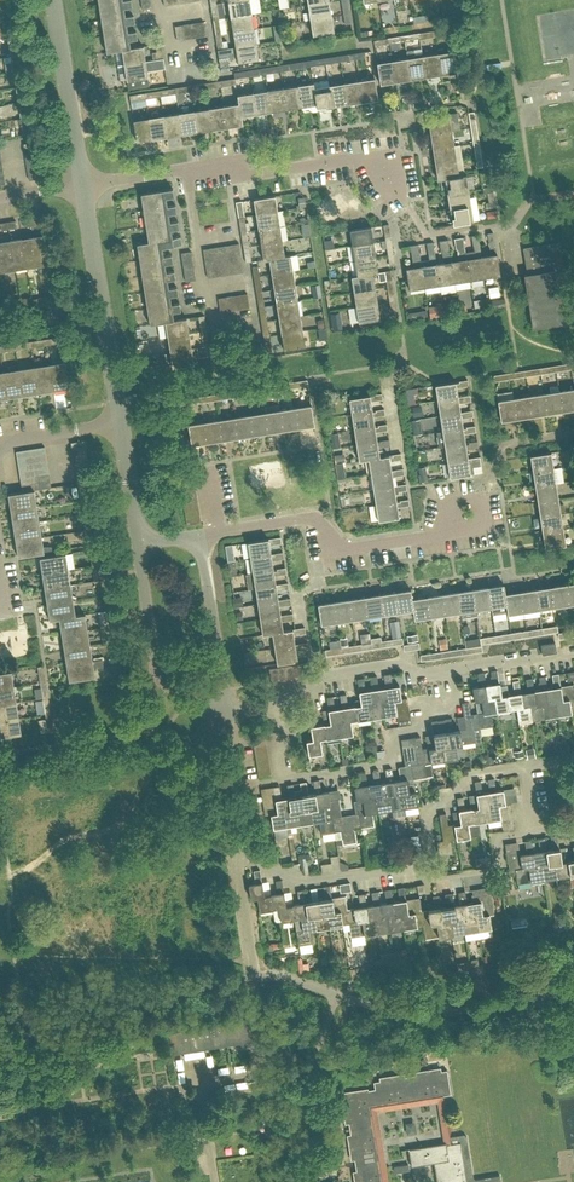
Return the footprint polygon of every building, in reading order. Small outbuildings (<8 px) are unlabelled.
[(127,49),(126,40),(137,39),(136,31),(124,33),(123,24),(135,22),(133,14),(122,16),(121,8),(132,6),(131,0),(122,0),(119,0),(98,0),(106,53),(122,50),(127,49)] [(152,7),(151,0),(140,0),(142,9),(152,7)] [(252,14),(250,0),(241,0),(228,2),(229,7),(230,17),(252,14)] [(310,20),(331,16),(329,1),(308,5),(310,20)] [(233,32),(254,29),(252,14),(230,17),(233,32)] [(331,16),(310,20),(312,35),(334,32),(331,16)] [(196,23),(198,37),(206,36),(203,22),(196,23)] [(191,38),(198,37),(196,23),(189,24),(191,38)] [(184,39),(191,38),(189,24),(182,25),(184,39)] [(177,41),(184,39),(182,25),(174,26),(177,41)] [(235,47),(257,44),(254,29),(233,32),(235,46),(235,47)] [(153,60),(163,58),(162,53),(161,44),(155,44),(156,51),(152,52),(153,60)] [(257,44),(235,47),(235,46),(223,48),(223,49),(217,50),(218,55),(220,65),(229,64),(228,57),(234,56),(234,53),(236,53),(238,63),(259,59),(257,44)] [(145,61),(143,46),(127,49),(122,50),(124,65),(145,61)] [(406,51),(407,58),(411,79),(426,77),(422,56),(416,57),(415,49),(406,51)] [(437,53),(441,74),(457,72),(453,51),(437,53)] [(426,77),(441,74),(437,53),(422,56),(426,77)] [(147,71),(165,68),(163,58),(153,60),(145,61),(124,65),(127,80),(148,77),(147,71)] [(396,82),(411,79),(407,58),(392,60),(396,82)] [(380,84),(396,82),(392,60),(377,63),(380,84)] [(358,80),(362,102),(378,99),(374,78),(358,80)] [(347,104),(362,102),(358,80),(344,83),(347,104)] [(314,88),(313,83),(297,85),(301,107),(316,104),(314,88)] [(332,106),(347,104),(344,83),(329,85),(332,106)] [(286,109),(301,107),(297,85),(282,88),(286,109)] [(317,109),(332,106),(329,85),(314,88),(316,104),(317,109)] [(271,111),(286,109),(282,88),(267,90),(271,111)] [(256,114),(271,111),(267,90),(252,93),(256,114)] [(185,92),(175,94),(177,103),(182,102),(186,96),(185,92)] [(241,116),(256,114),(252,93),(237,95),(238,103),(239,103),(241,116)] [(242,124),(241,116),(239,103),(238,103),(224,106),(227,127),(242,124)] [(212,129),(227,127),(224,106),(208,108),(212,129)] [(197,132),(212,129),(208,108),(193,111),(197,132)] [(178,113),(182,134),(197,132),(193,111),(178,113)] [(163,115),(167,137),(182,134),(178,113),(163,115)] [(148,118),(152,139),(167,137),(163,115),(148,118)] [(430,134),(452,130),(460,129),(459,121),(450,122),(449,115),(428,119),(430,134)] [(133,120),(136,142),(152,139),(148,118),(133,120)] [(433,149),(454,146),(452,130),(430,134),(433,149)] [(24,151),(39,149),(38,141),(23,143),(24,151)] [(457,161),(454,146),(433,149),(435,164),(457,161)] [(26,158),(40,156),(39,149),(24,151),(26,158)] [(27,165),(41,163),(40,156),(26,158),(27,165)] [(435,164),(438,179),(445,178),(444,178),(459,176),(459,175),(457,161),(435,164)] [(28,172),(42,170),(41,163),(27,165),(28,172)] [(42,170),(28,172),(29,180),(43,177),(42,170)] [(447,193),(468,189),(466,174),(459,175),(459,176),(444,178),(445,178),(447,193)] [(165,214),(176,212),(175,204),(164,206),(162,198),(174,196),(173,188),(141,193),(148,241),(137,243),(150,324),(157,323),(165,321),(170,320),(169,312),(181,310),(179,302),(168,304),(166,296),(178,294),(177,286),(165,288),(164,280),(175,278),(174,270),(162,272),(161,264),(173,262),(171,254),(160,256),(159,248),(170,246),(179,245),(182,244),(181,236),(169,238),(167,230),(179,228),(178,220),(166,222),(165,214)] [(450,208),(471,204),(468,189),(447,193),(450,208)] [(256,214),(277,211),(274,195),(253,199),(256,214)] [(242,201),(236,202),(236,207),(238,217),(244,216),(242,206),(242,201)] [(471,204),(450,208),(452,223),(473,220),(471,205),(471,204)] [(477,204),(471,205),(473,220),(479,219),(477,204)] [(258,229),(279,225),(277,211),(256,214),(258,229)] [(31,218),(32,225),(39,224),(38,217),(31,218)] [(24,226),(32,225),(31,218),(23,219),(24,226)] [(8,222),(9,229),(17,228),(15,220),(8,222)] [(9,229),(8,222),(0,223),(0,224),(1,230),(9,229)] [(260,244),(282,241),(279,225),(258,229),(260,244)] [(371,226),(350,230),(352,245),(373,242),(371,226)] [(490,254),(481,256),(485,277),(500,275),(497,253),(496,253),(495,242),(493,232),(487,233),(489,243),(490,254)] [(33,236),(38,265),(49,263),(50,263),(45,234),(33,236)] [(474,251),(465,252),(470,279),(485,277),(481,256),(479,244),(478,235),(472,236),(474,251)] [(27,267),(38,265),(33,236),(22,238),(27,267)] [(451,261),(455,282),(470,279),(465,252),(464,246),(463,237),(457,238),(454,238),(456,249),(458,249),(460,259),(451,261)] [(15,269),(27,267),(22,238),(11,240),(15,269)] [(445,262),(436,263),(439,284),(455,282),(451,261),(449,249),(448,239),(442,240),(439,241),(441,251),(443,251),(445,262)] [(15,269),(11,240),(0,241),(0,244),(4,271),(15,269)] [(284,256),(282,241),(260,244),(263,260),(269,259),(269,258),(284,256)] [(355,260),(376,257),(373,242),(352,245),(355,260)] [(429,259),(420,260),(421,265),(424,287),(439,284),(436,263),(434,251),(434,250),(433,243),(433,242),(426,243),(429,259)] [(532,327),(563,322),(561,310),(570,308),(559,242),(524,247),(522,247),(527,274),(524,275),(524,278),(532,327)] [(234,259),(241,258),(239,243),(231,244),(234,259)] [(227,260),(234,259),(231,244),(224,246),(227,260)] [(415,266),(406,268),(408,280),(409,289),(424,287),(421,265),(420,260),(419,253),(418,246),(418,244),(412,245),(410,245),(412,255),(413,255),(415,266)] [(219,261),(227,260),(224,246),(217,247),(219,261)] [(212,262),(219,261),(217,247),(210,248),(212,262)] [(205,263),(212,262),(210,248),(203,249),(205,263)] [(181,253),(183,267),(193,265),(191,251),(181,253)] [(271,273),(292,270),(290,255),(284,256),(269,258),(269,259),(271,273)] [(372,273),(378,272),(376,257),(355,260),(357,275),(357,276),(372,273)] [(234,259),(236,273),(243,272),(241,258),(234,259)] [(229,274),(236,273),(234,259),(227,260),(229,274)] [(222,275),(229,274),(227,260),(219,261),(222,275)] [(214,276),(222,275),(219,261),(212,262),(214,276)] [(207,278),(214,276),(212,262),(205,263),(207,278)] [(186,281),(196,280),(193,265),(183,267),(186,281)] [(274,289),(295,285),(292,270),(271,273),(274,289)] [(375,288),(372,273),(357,276),(357,275),(351,276),(354,291),(375,288)] [(276,304),(297,300),(295,285),(274,289),(276,304)] [(356,306),(377,303),(375,288),(354,291),(356,306)] [(239,294),(242,309),(249,307),(247,293),(239,294)] [(235,310),(242,309),(239,294),(232,296),(235,310)] [(227,311),(235,310),(232,296),(225,297),(227,311)] [(220,312),(227,311),(225,297),(218,298),(220,312)] [(279,319),(300,315),(297,300),(276,304),(279,319)] [(377,303),(356,306),(359,322),(380,318),(377,303)] [(57,315),(55,309),(43,311),(44,319),(58,317),(58,315),(57,315)] [(281,334),(302,330),(300,315),(279,319),(281,334)] [(168,336),(189,333),(186,317),(170,320),(165,321),(168,336)] [(332,331),(342,329),(340,320),(331,322),(332,331)] [(165,321),(157,323),(159,337),(168,336),(165,321)] [(302,330),(281,334),(283,349),(304,346),(302,330)] [(170,351),(191,348),(189,333),(168,336),(170,351)] [(191,348),(170,351),(173,367),(194,363),(191,348)] [(49,363),(53,389),(69,387),(65,361),(64,361),(49,363)] [(38,392),(53,389),(49,363),(34,366),(38,392)] [(23,394),(38,392),(34,366),(18,368),(23,394)] [(7,397),(23,394),(18,368),(3,371),(7,397)] [(437,400),(458,397),(455,381),(435,385),(437,400)] [(551,392),(544,393),(547,413),(562,411),(559,390),(558,385),(550,387),(551,392)] [(573,409),(573,388),(559,390),(562,411),(573,409)] [(532,416),(547,413),(544,393),(528,395),(532,416)] [(351,414),(372,411),(370,395),(349,398),(351,414)] [(516,418),(532,416),(528,395),(513,398),(516,418)] [(440,416),(460,412),(458,397),(437,400),(440,416)] [(501,421),(516,418),(513,398),(498,400),(501,421)] [(295,407),(298,427),(314,425),(311,404),(295,407)] [(268,432),(283,430),(280,409),(279,405),(264,407),(265,412),(268,432)] [(283,430),(298,427),(295,407),(280,409),(283,430)] [(354,429),(374,426),(372,411),(351,414),(354,429)] [(253,435),(268,432),(265,412),(249,414),(253,435)] [(442,431),(463,428),(460,412),(440,416),(442,431)] [(237,437),(253,435),(249,414),(234,416),(237,437)] [(222,439),(237,437),(234,416),(219,419),(222,439)] [(415,420),(417,432),(435,429),(433,417),(415,420)] [(207,442),(222,439),(219,419),(204,421),(207,442)] [(191,444),(207,442),(204,421),(188,424),(191,444)] [(356,445),(377,441),(374,426),(354,429),(356,445)] [(439,447),(445,446),(465,443),(463,428),(442,431),(436,432),(439,447)] [(379,456),(383,456),(382,446),(389,445),(390,445),(389,439),(380,441),(381,442),(377,442),(377,441),(356,445),(359,460),(368,459),(368,458),(379,457),(379,456)] [(72,449),(86,447),(85,440),(71,442),(72,449)] [(468,458),(465,443),(445,446),(447,461),(468,458)] [(31,455),(46,453),(45,446),(30,448),(31,455)] [(73,455),(87,453),(86,447),(72,449),(73,455)] [(17,458),(31,455),(30,448),(16,451),(17,458)] [(532,471),(553,468),(550,452),(530,455),(532,471)] [(32,462),(47,460),(46,453),(31,455),(32,462)] [(74,462),(88,460),(87,453),(73,455),(74,462)] [(18,464),(32,462),(31,455),(17,458),(18,464)] [(391,470),(389,455),(383,456),(379,456),(379,457),(368,458),(368,459),(371,474),(391,470)] [(468,458),(447,461),(449,477),(450,477),(474,473),(473,467),(481,465),(479,456),(468,458)] [(33,469),(48,466),(47,460),(32,462),(33,469)] [(75,469),(89,467),(89,462),(88,460),(74,462),(75,469)] [(19,471),(33,469),(32,462),(18,464),(19,471)] [(35,475),(49,473),(48,466),(33,469),(35,475)] [(76,475),(90,473),(89,467),(75,469),(76,475)] [(190,468),(178,470),(179,477),(194,475),(193,469),(193,468),(190,468)] [(394,486),(392,476),(403,474),(403,475),(404,474),(403,468),(391,470),(371,474),(373,489),(394,486)] [(535,486),(555,483),(553,468),(532,471),(535,486)] [(20,478),(35,475),(33,469),(19,471),(20,478)] [(36,482),(50,480),(49,473),(35,475),(36,482)] [(90,473),(76,475),(77,482),(85,481),(92,480),(90,473)] [(21,484),(36,482),(35,475),(20,478),(21,484)] [(180,484),(195,481),(194,475),(179,477),(180,484)] [(36,482),(37,489),(51,486),(50,480),(36,482)] [(182,490),(196,488),(195,481),(180,484),(182,490)] [(22,491),(34,489),(37,489),(36,482),(21,484),(22,491)] [(537,502),(558,498),(555,483),(535,486),(537,502)] [(376,504),(396,501),(395,494),(398,494),(398,491),(406,489),(406,490),(406,484),(394,486),(373,489),(376,504)] [(183,497),(197,495),(196,488),(182,490),(183,497)] [(11,509),(36,505),(34,489),(22,491),(8,493),(11,509)] [(184,504),(198,502),(197,495),(183,497),(184,504)] [(540,517),(560,513),(565,512),(563,503),(559,504),(558,498),(537,502),(540,517)] [(396,501),(376,504),(378,520),(399,517),(396,501)] [(185,511),(199,509),(198,502),(184,504),(185,511)] [(13,525),(39,520),(36,505),(11,509),(13,525)] [(186,518),(200,515),(199,509),(185,511),(186,518)] [(542,532),(563,529),(560,513),(540,517),(542,532)] [(200,515),(186,518),(187,525),(201,523),(201,522),(200,515)] [(16,540),(41,536),(39,520),(13,525),(16,540)] [(563,529),(542,532),(545,548),(565,544),(563,529)] [(41,536),(16,540),(18,556),(52,550),(51,545),(43,547),(41,536)] [(268,538),(248,541),(250,557),(271,554),(269,544),(273,543),(272,538),(268,538)] [(42,573),(68,569),(66,553),(40,557),(42,573)] [(253,572),(273,569),(271,554),(250,557),(253,572)] [(45,588),(71,584),(68,569),(42,573),(45,588)] [(255,588),(276,584),(273,569),(253,572),(255,588)] [(573,603),(573,582),(566,583),(569,604),(573,603)] [(554,606),(569,604),(566,583),(551,586),(554,606)] [(47,604),(73,600),(71,584),(45,588),(47,604)] [(258,603),(278,600),(276,584),(255,588),(258,603)] [(505,593),(503,584),(488,586),(491,607),(492,614),(507,612),(506,604),(505,593)] [(476,609),(491,607),(488,586),(472,589),(476,609)] [(539,609),(554,606),(551,586),(535,588),(539,609)] [(523,611),(539,609),(535,588),(520,591),(523,611)] [(411,598),(412,598),(410,589),(394,591),(398,612),(413,609),(411,598)] [(476,609),(472,589),(457,591),(461,612),(461,617),(477,615),(476,609)] [(382,614),(398,612),(394,591),(379,594),(382,614)] [(445,614),(461,612),(457,591),(442,593),(445,614)] [(508,614),(523,611),(520,591),(505,593),(506,604),(507,612),(508,614)] [(430,616),(445,614),(442,593),(427,596),(430,616)] [(367,617),(382,614),(379,594),(364,596),(367,617)] [(352,619),(367,617),(364,596),(349,599),(352,619)] [(414,619),(430,616),(427,596),(412,598),(411,598),(413,609),(414,619)] [(337,622),(352,619),(349,599),(333,601),(337,622)] [(76,615),(75,615),(73,600),(47,604),(50,619),(59,618),(76,615)] [(260,618),(281,615),(278,600),(258,603),(260,618)] [(321,624),(337,622),(333,601),(318,603),(321,624)] [(62,633),(87,629),(85,613),(75,615),(76,615),(59,618),(62,633)] [(283,630),(281,615),(260,618),(263,634),(272,632),(283,630)] [(398,620),(390,622),(392,638),(401,636),(398,620)] [(275,647),(295,644),(293,628),(283,630),(272,632),(275,647)] [(64,649),(90,645),(87,629),(62,633),(64,649)] [(371,642),(372,648),(383,646),(382,641),(381,636),(371,638),(372,642),(371,642)] [(542,654),(556,652),(555,642),(541,644),(542,654)] [(295,644),(275,647),(277,663),(298,660),(298,659),(296,649),(299,649),(299,648),(300,648),(299,643),(295,644)] [(92,660),(90,645),(64,649),(67,664),(92,660)] [(92,660),(67,664),(69,680),(95,676),(94,668),(103,666),(102,658),(92,660)] [(302,663),(304,677),(312,676),(310,662),(302,663)] [(296,678),(304,677),(302,663),(294,664),(296,678)] [(288,680),(296,678),(294,664),(286,665),(288,680)] [(40,682),(46,681),(43,665),(38,666),(40,682)] [(280,681),(288,680),(286,665),(278,667),(280,681)] [(271,682),(280,681),(278,667),(269,668),(271,682)] [(14,686),(11,670),(0,672),(0,688),(14,686)] [(493,683),(486,684),(488,698),(495,697),(497,711),(510,709),(510,708),(508,694),(507,694),(508,694),(502,695),(500,686),(499,682),(498,678),(497,670),(491,671),(492,679),(493,683)] [(479,685),(473,686),(474,694),(475,701),(476,700),(481,700),(483,712),(478,713),(478,712),(477,712),(480,727),(493,725),(491,712),(497,711),(495,697),(488,698),(486,684),(485,680),(484,672),(478,673),(479,681),(479,685)] [(388,700),(381,702),(383,716),(397,714),(397,713),(396,706),(395,700),(401,699),(399,684),(392,686),(391,682),(390,673),(384,674),(385,683),(385,682),(386,687),(385,687),(388,700)] [(554,686),(547,687),(550,701),(556,700),(558,714),(571,712),(569,698),(563,699),(560,685),(560,682),(558,673),(552,674),(553,683),(554,686)] [(541,688),(534,690),(536,704),(543,702),(545,716),(558,714),(556,700),(550,701),(547,687),(546,684),(545,676),(539,677),(540,685),(541,688)] [(361,705),(355,706),(357,720),(371,718),(368,704),(374,703),(372,689),(365,690),(365,686),(363,677),(357,678),(358,687),(359,687),(359,691),(359,692),(360,699),(361,705)] [(515,693),(508,694),(510,708),(516,707),(519,721),(532,719),(530,705),(523,706),(521,692),(520,688),(519,680),(513,681),(514,689),(515,693)] [(560,685),(563,699),(569,698),(571,712),(573,712),(573,684),(573,683),(560,685)] [(16,701),(14,686),(0,688),(0,704),(16,701)] [(374,703),(368,704),(371,718),(383,716),(381,702),(388,700),(385,687),(378,688),(372,689),(374,703)] [(527,691),(521,692),(523,706),(530,705),(532,719),(545,716),(543,702),(536,704),(534,690),(527,691)] [(344,721),(338,722),(340,736),(353,734),(351,720),(357,719),(357,720),(355,706),(355,705),(354,705),(348,706),(347,702),(346,694),(340,695),(341,703),(342,707),(341,707),(344,721)] [(325,723),(324,723),(327,738),(340,736),(338,722),(344,721),(341,707),(335,708),(334,704),(332,696),(326,697),(327,700),(328,705),(328,709),(330,723),(325,724),(325,723)] [(396,706),(408,704),(407,698),(401,699),(395,700),(396,706)] [(19,717),(16,701),(0,704),(0,720),(19,717)] [(460,729),(462,744),(475,741),(476,744),(482,743),(480,727),(477,712),(470,713),(468,701),(462,702),(464,715),(464,716),(466,729),(460,729)] [(397,713),(409,711),(408,704),(396,706),(397,713)] [(398,719),(410,717),(409,711),(397,713),(397,714),(398,719)] [(313,739),(306,740),(309,754),(322,752),(321,744),(320,739),(326,738),(327,738),(324,723),(317,724),(315,712),(309,713),(311,726),(310,726),(313,739)] [(459,729),(460,729),(466,729),(464,716),(457,717),(459,729)] [(0,720),(0,736),(21,733),(19,717),(0,720)] [(410,717),(398,719),(399,726),(411,724),(410,717)] [(449,745),(442,746),(444,760),(457,757),(455,744),(461,743),(461,744),(462,744),(460,729),(459,729),(453,730),(452,726),(451,718),(445,719),(446,727),(447,731),(449,745)] [(429,747),(431,762),(444,760),(442,746),(449,745),(447,731),(439,732),(439,728),(438,720),(432,721),(433,729),(433,733),(433,734),(435,747),(430,748),(429,747)] [(253,743),(266,741),(265,735),(252,737),(253,743)] [(417,763),(411,764),(413,778),(427,776),(425,763),(431,762),(429,747),(428,747),(422,748),(420,736),(413,737),(414,744),(415,750),(416,757),(417,763)] [(413,737),(401,739),(402,746),(414,744),(413,737)] [(254,750),(267,748),(266,741),(253,743),(254,750)] [(414,744),(402,746),(403,752),(415,750),(414,744)] [(255,756),(268,754),(267,748),(254,750),(255,756)] [(404,759),(416,757),(415,750),(403,752),(404,759)] [(256,762),(269,760),(268,754),(255,756),(256,762)] [(416,757),(404,759),(405,765),(411,764),(417,763),(416,757)] [(257,769),(270,767),(269,760),(256,762),(257,769)] [(394,780),(393,780),(395,794),(402,793),(404,806),(418,804),(416,790),(415,790),(409,791),(407,779),(412,778),(413,778),(411,764),(405,765),(398,766),(400,778),(394,780)] [(270,767),(257,769),(258,775),(271,773),(270,767)] [(380,782),(382,796),(389,795),(391,808),(404,806),(402,793),(395,794),(393,780),(394,780),(393,776),(392,767),(385,768),(387,777),(387,781),(380,782)] [(380,782),(380,778),(378,769),(372,771),(373,779),(374,783),(367,784),(369,798),(376,797),(378,811),(391,808),(389,795),(382,796),(380,782)] [(361,785),(354,786),(356,800),(363,799),(365,812),(359,813),(361,827),(374,825),(372,812),(378,811),(376,797),(369,798),(367,784),(367,780),(365,772),(359,773),(360,781),(361,785)] [(505,803),(511,802),(517,801),(516,794),(504,796),(503,789),(496,790),(494,778),(488,779),(490,791),(489,791),(492,805),(485,806),(487,820),(501,818),(501,817),(500,811),(499,804),(505,803)] [(317,806),(311,807),(313,821),(319,820),(321,833),(334,831),(332,817),(326,818),(324,805),(330,804),(328,790),(321,791),(320,787),(319,779),(313,780),(314,788),(315,792),(317,806)] [(304,808),(297,809),(300,823),(313,821),(311,807),(317,806),(315,792),(308,793),(307,789),(306,781),(300,782),(301,790),(302,794),(304,808)] [(291,810),(284,811),(287,825),(299,823),(300,823),(297,809),(304,808),(302,794),(301,790),(294,791),(293,783),(287,784),(288,793),(289,796),(291,810)] [(261,795),(274,793),(273,787),(260,789),(261,795)] [(330,804),(324,805),(326,818),(332,817),(334,831),(335,831),(335,830),(341,829),(342,838),(343,843),(356,841),(354,827),(360,826),(360,827),(361,827),(359,813),(365,812),(363,799),(356,800),(353,800),(355,813),(341,815),(336,789),(328,790),(330,804)] [(478,821),(487,820),(485,806),(492,805),(489,791),(482,792),(476,793),(476,794),(478,807),(472,808),(472,807),(474,822),(473,822),(468,822),(470,836),(480,834),(478,821)] [(275,799),(274,795),(274,793),(261,795),(262,801),(275,799)] [(471,807),(472,807),(472,808),(478,807),(476,794),(469,795),(471,807)] [(277,812),(271,813),(273,828),(286,825),(287,825),(284,811),(291,810),(289,796),(275,799),(276,806),(277,812)] [(472,807),(471,807),(465,808),(463,796),(457,797),(459,809),(458,809),(458,810),(460,823),(455,824),(455,823),(454,824),(457,838),(470,836),(468,822),(473,822),(474,822),(472,807)] [(264,808),(276,806),(275,799),(262,801),(264,808)] [(500,811),(512,809),(511,802),(505,803),(499,804),(500,811)] [(265,814),(271,813),(277,812),(276,806),(264,808),(265,814)] [(501,817),(513,815),(512,809),(500,811),(501,817)] [(450,839),(457,838),(454,824),(455,823),(455,824),(460,823),(458,810),(452,811),(454,824),(447,825),(445,812),(439,813),(443,839),(436,841),(439,855),(452,853),(450,839)] [(502,824),(514,822),(513,815),(501,817),(501,818),(502,824)] [(514,822),(502,824),(503,830),(515,828),(514,822)] [(334,831),(336,844),(343,843),(342,838),(341,829),(335,830),(335,831),(334,831)] [(557,876),(570,874),(568,859),(567,859),(567,860),(561,861),(559,847),(558,843),(557,835),(551,836),(553,848),(546,849),(548,863),(554,862),(557,876)] [(412,837),(413,846),(420,844),(418,836),(412,837)] [(548,863),(546,849),(544,837),(538,838),(539,850),(533,851),(535,865),(541,864),(543,878),(557,876),(554,862),(548,863)] [(535,865),(533,851),(532,852),(531,839),(524,840),(526,853),(519,854),(518,848),(506,850),(509,869),(515,868),(517,883),(518,882),(519,890),(532,888),(530,880),(543,878),(541,864),(535,865)] [(567,860),(567,859),(568,859),(569,859),(567,846),(559,847),(561,861),(567,860)] [(388,859),(396,857),(395,849),(387,851),(388,859)] [(341,853),(331,855),(332,869),(342,868),(341,853)] [(490,856),(476,858),(477,866),(491,864),(490,856)] [(273,908),(270,894),(264,895),(262,881),(262,882),(260,870),(254,871),(255,883),(248,884),(251,898),(257,897),(259,910),(273,908)] [(275,881),(277,893),(270,894),(273,908),(279,907),(281,920),(294,918),(292,904),(292,905),(286,906),(284,892),(283,892),(281,880),(275,881)] [(343,883),(339,884),(341,892),(344,891),(351,890),(349,882),(343,883)] [(423,883),(417,884),(418,893),(425,891),(423,883)] [(333,911),(331,897),(331,894),(329,885),(323,886),(325,898),(318,899),(320,913),(327,912),(329,926),(342,924),(340,910),(333,911)] [(408,913),(405,899),(403,886),(397,887),(399,900),(393,901),(395,915),(401,914),(403,928),(416,926),(414,912),(408,913)] [(473,897),(474,901),(467,902),(469,917),(476,916),(478,929),(491,927),(489,914),(494,913),(489,886),(471,889),(473,897)] [(320,913),(318,899),(318,896),(316,887),(310,888),(312,897),(312,900),(305,902),(307,915),(314,914),(316,928),(329,926),(327,912),(320,913)] [(307,915),(305,902),(303,889),(297,890),(299,903),(292,904),(294,918),(295,918),(301,917),(302,929),(296,930),(298,945),(312,942),(310,929),(316,928),(314,914),(307,915)] [(395,915),(393,901),(392,901),(390,889),(384,890),(386,902),(379,903),(382,917),(388,916),(390,930),(403,928),(401,914),(395,915)] [(469,917),(467,902),(466,902),(465,890),(459,891),(461,903),(453,905),(456,919),(462,918),(465,931),(478,929),(476,916),(469,917)] [(382,917),(379,903),(377,891),(371,892),(373,904),(366,905),(369,919),(375,918),(377,932),(390,930),(388,916),(382,917)] [(456,919),(453,905),(452,901),(453,901),(451,892),(445,893),(447,902),(448,906),(440,907),(443,921),(449,920),(452,934),(465,931),(462,918),(456,919)] [(369,919),(366,905),(364,893),(358,894),(360,906),(353,907),(355,921),(361,920),(364,934),(377,932),(375,918),(369,919)] [(355,921),(353,907),(347,908),(345,895),(331,897),(333,911),(340,910),(342,924),(348,923),(351,936),(364,934),(361,920),(355,921)] [(443,921),(440,907),(438,895),(432,896),(433,904),(434,908),(427,909),(430,923),(436,922),(438,936),(452,934),(449,920),(443,921)] [(430,923),(427,909),(421,910),(419,897),(405,899),(408,913),(414,912),(416,926),(423,925),(425,938),(438,936),(436,922),(430,923)] [(427,1068),(432,1096),(450,1093),(446,1068),(438,1070),(438,1066),(427,1068)] [(414,1099),(432,1096),(427,1068),(417,1070),(417,1073),(410,1075),(414,1099)] [(414,1099),(410,1075),(402,1076),(402,1072),(391,1074),(396,1102),(414,1099)] [(377,1105),(396,1102),(391,1074),(380,1076),(381,1079),(374,1080),(373,1081),(375,1090),(377,1105)] [(343,1110),(370,1106),(367,1087),(343,1091),(344,1099),(341,1100),(343,1110)] [(349,1128),(373,1124),(370,1106),(343,1110),(344,1121),(348,1120),(349,1128)] [(233,1124),(235,1131),(244,1130),(243,1123),(233,1124)] [(348,1147),(376,1142),(373,1124),(349,1128),(350,1135),(347,1136),(348,1147)] [(500,1181),(499,1174),(474,1178),(473,1176),(466,1135),(463,1133),(452,1135),(453,1140),(408,1148),(411,1165),(435,1161),(438,1181),(496,1181),(500,1181)] [(355,1164),(379,1160),(376,1142),(348,1147),(350,1157),(354,1157),(355,1164)] [(354,1181),(358,1181),(382,1178),(379,1160),(355,1164),(356,1172),(353,1172),(354,1181)]
